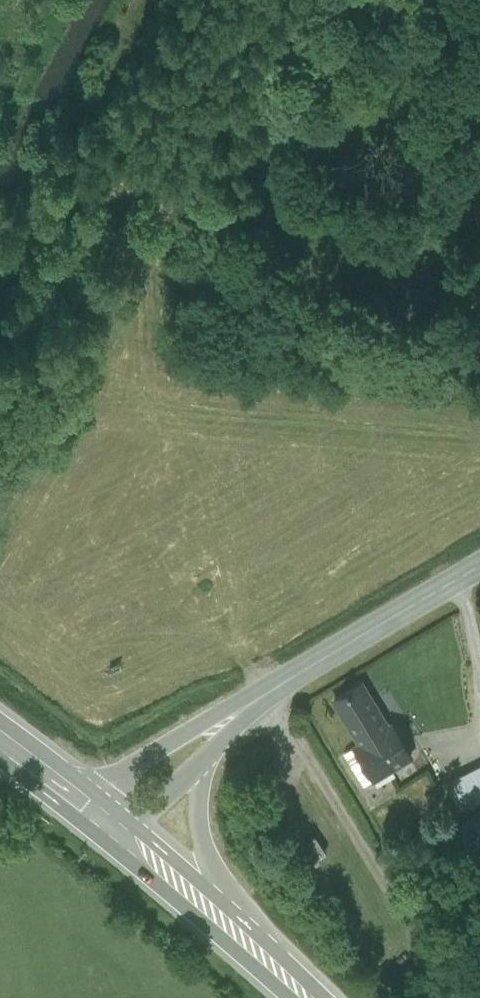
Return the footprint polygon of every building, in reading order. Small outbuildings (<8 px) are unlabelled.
[(361,742),(354,747),(374,779),(411,756),(391,724),(387,726),(360,683),(334,699),(361,742)] [(368,783),(374,779),(354,747),(348,750),(368,783)] [(445,782),(458,807),(479,796),(479,765),(445,782)] [(467,816),(479,842),(479,810),(467,816)]
